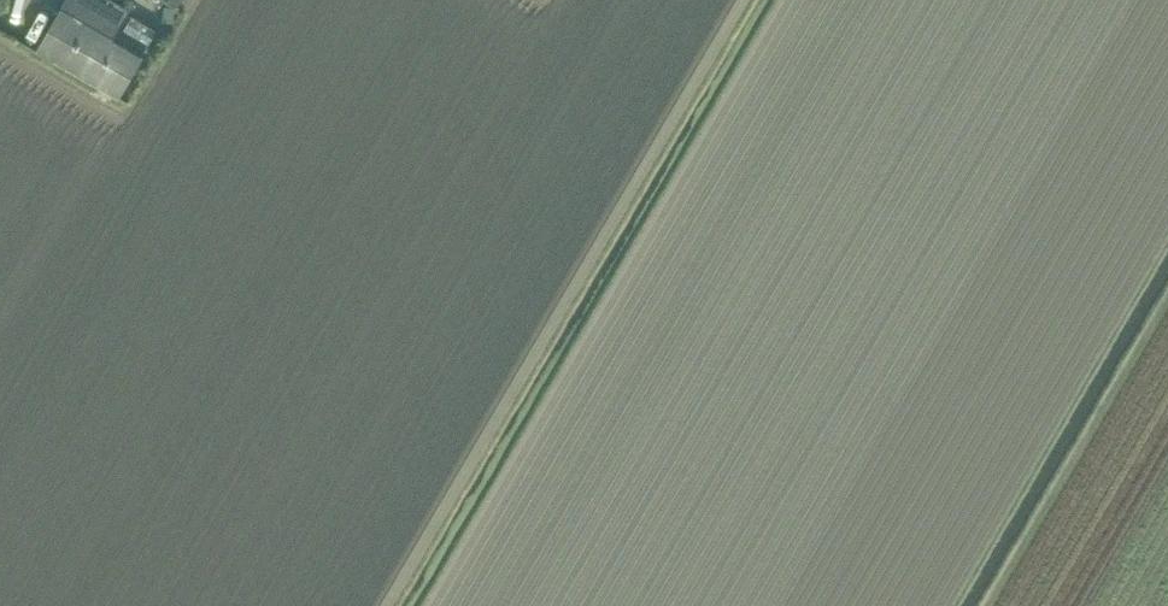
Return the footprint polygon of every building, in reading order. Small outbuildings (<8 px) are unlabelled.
[(44,31),(57,8),(43,0),(42,0),(30,23),(44,31)] [(143,56),(114,39),(130,9),(114,0),(65,0),(37,51),(119,98),(143,56)] [(163,20),(174,21),(176,7),(165,6),(163,20)]
